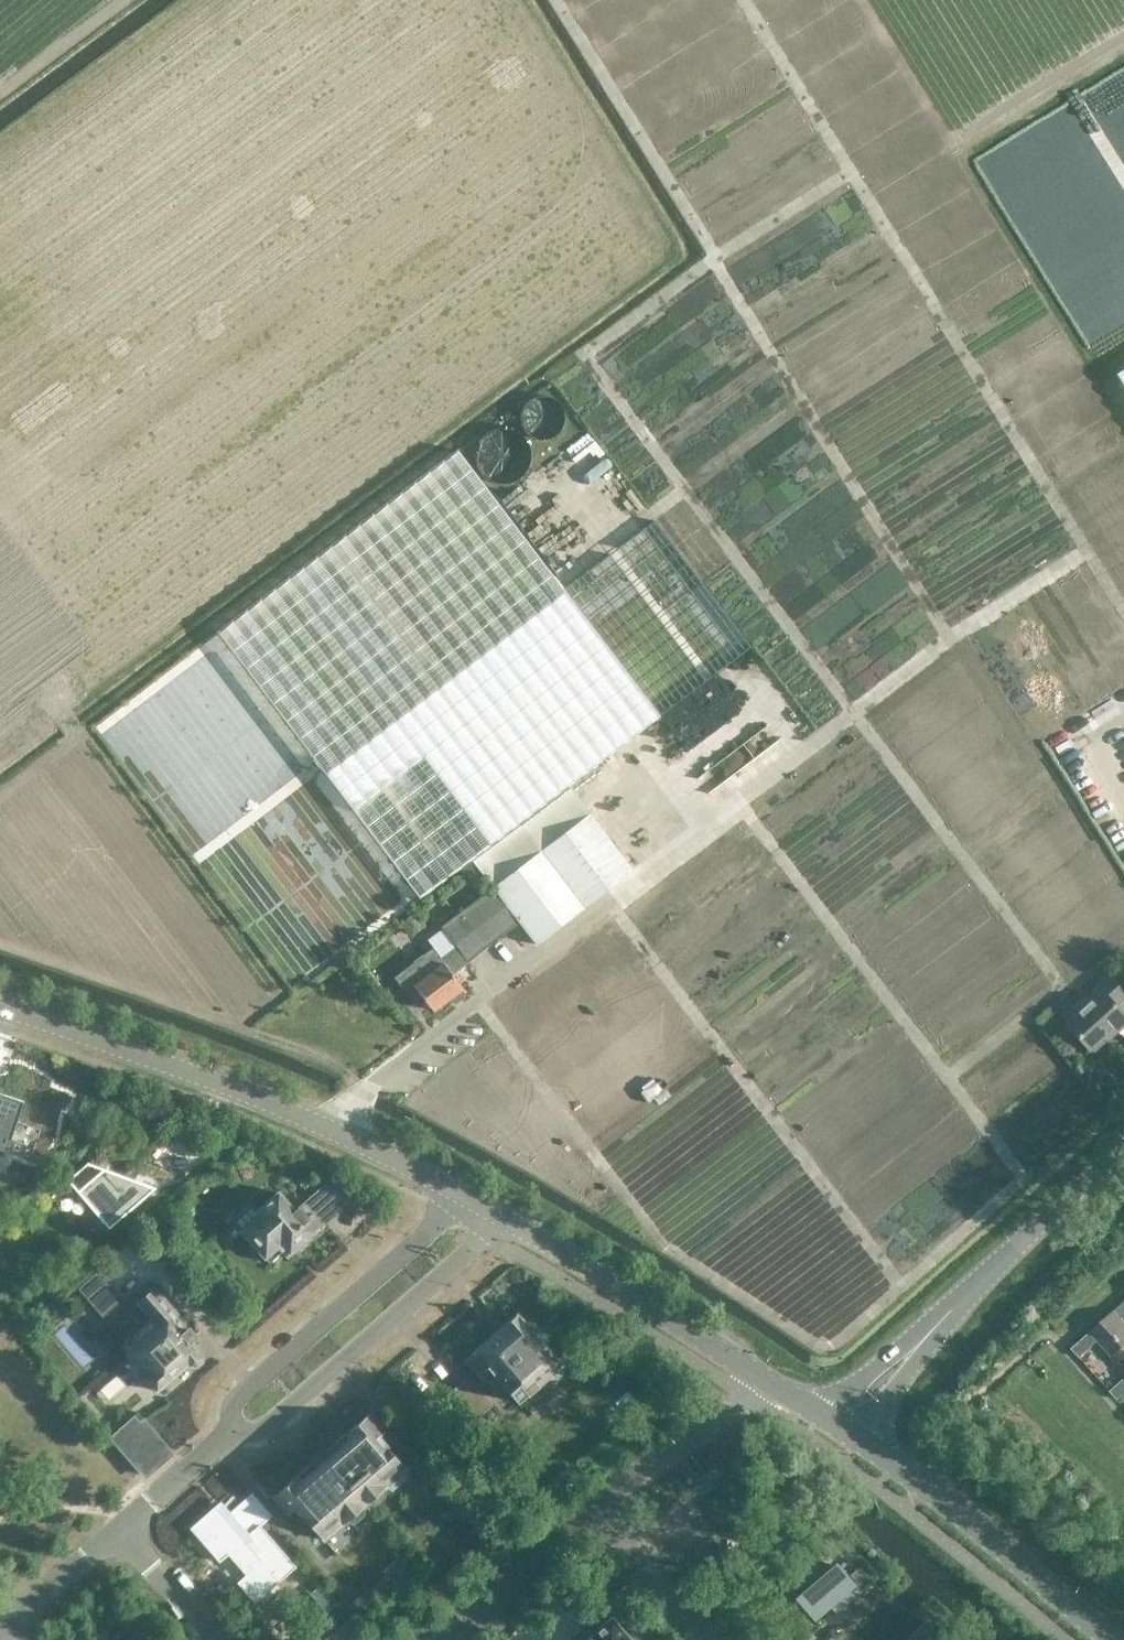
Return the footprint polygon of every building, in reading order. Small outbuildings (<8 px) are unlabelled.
[(519,419),(551,435),(565,407),(534,391),(519,419)] [(459,450),(218,632),(419,898),(660,715),(459,450)] [(493,887),(441,926),(446,932),(455,944),(468,961),(520,922),(536,944),(633,870),(590,812),(569,785),(522,822),(472,860),(493,887)] [(433,946),(394,976),(414,1002),(422,996),(433,1010),(448,999),(450,1002),(456,1003),(463,998),(464,993),(461,989),(463,987),(452,973),(468,961),(455,944),(440,956),(433,946)] [(1123,1019),(1123,1015),(1115,1005),(1123,996),(1123,994),(1107,975),(1084,996),(1089,1001),(1065,1022),(1090,1050),(1123,1019)] [(9,1144),(24,1100),(1,1093),(1,1092),(0,1092),(0,1141),(9,1144)] [(87,1162),(67,1179),(109,1228),(156,1187),(87,1162)] [(259,1213),(241,1228),(270,1261),(284,1250),(288,1254),(323,1223),(348,1201),(340,1193),(325,1185),(295,1211),(278,1190),(256,1210),(259,1213)] [(100,1271),(79,1288),(104,1317),(125,1300),(100,1271)] [(152,1318),(125,1342),(152,1372),(146,1377),(157,1390),(163,1385),(164,1387),(187,1367),(198,1368),(204,1362),(205,1354),(194,1342),(199,1338),(154,1287),(137,1301),(152,1318)] [(1099,1340),(1113,1357),(1123,1347),(1123,1318),(1123,1317),(1116,1309),(1072,1349),(1080,1357),(1099,1340)] [(518,1313),(466,1359),(481,1376),(489,1368),(518,1402),(562,1364),(518,1313)] [(1110,1391),(1117,1399),(1123,1393),(1123,1379),(1110,1391)] [(370,1412),(323,1454),(366,1504),(407,1468),(379,1436),(386,1430),(370,1412)] [(135,1418),(113,1437),(146,1475),(172,1453),(144,1421),(140,1424),(135,1418)] [(323,1454),(275,1496),(290,1514),(297,1508),(325,1540),(366,1504),(323,1454)] [(217,1505),(191,1528),(194,1531),(219,1561),(232,1575),(272,1540),(267,1534),(279,1524),(251,1493),(226,1516),(217,1505)] [(355,1594),(364,1606),(415,1565),(405,1553),(355,1594)] [(815,1554),(793,1573),(807,1590),(798,1598),(813,1616),(830,1602),(836,1609),(859,1589),(837,1564),(829,1571),(815,1554)] [(860,1566),(852,1573),(860,1583),(869,1575),(860,1566)] [(916,1639),(935,1639),(945,1631),(930,1614),(909,1633),(916,1639)] [(629,1628),(625,1631),(612,1616),(585,1639),(640,1639),(629,1628)]
